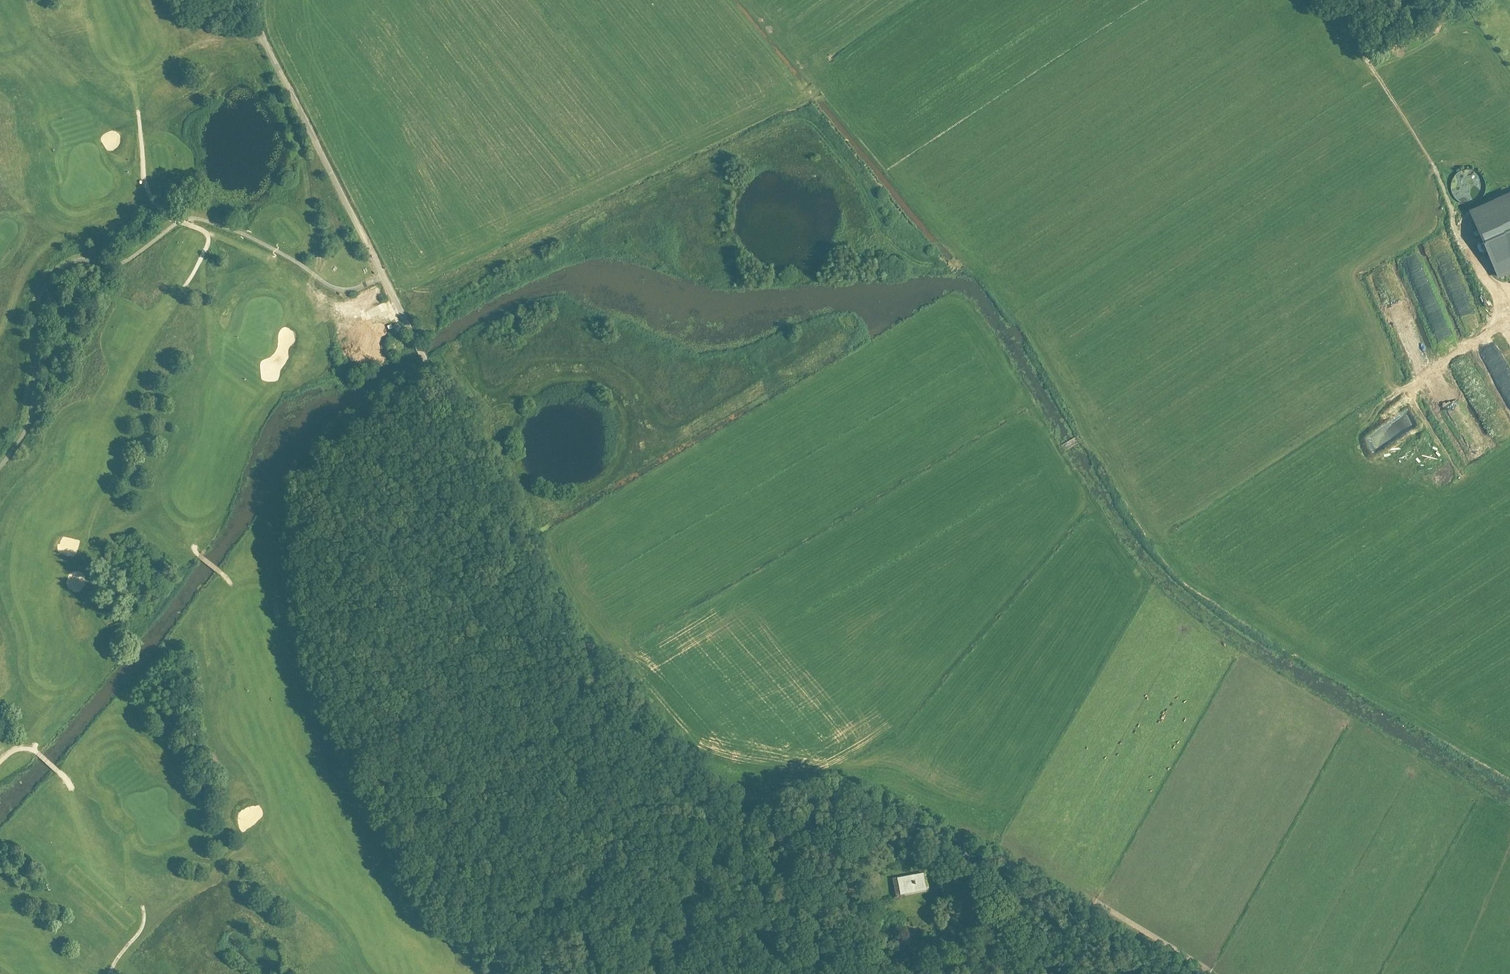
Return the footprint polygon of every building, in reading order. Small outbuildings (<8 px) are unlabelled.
[(1449,189),(1451,195),(1455,200),(1460,203),(1465,204),(1471,204),(1477,202),(1481,198),(1484,192),(1484,186),(1483,180),(1480,175),(1475,171),(1470,169),(1463,170),(1457,172),(1452,177),(1450,183),(1449,189)] [(1470,211),(1497,275),(1499,278),(1509,273),(1509,194),(1470,211)] [(1476,367),(1464,373),(1470,383),(1481,377),(1476,367)] [(1502,383),(1509,401),(1509,379),(1502,383)] [(927,886),(923,871),(898,877),(901,891),(927,886)]
